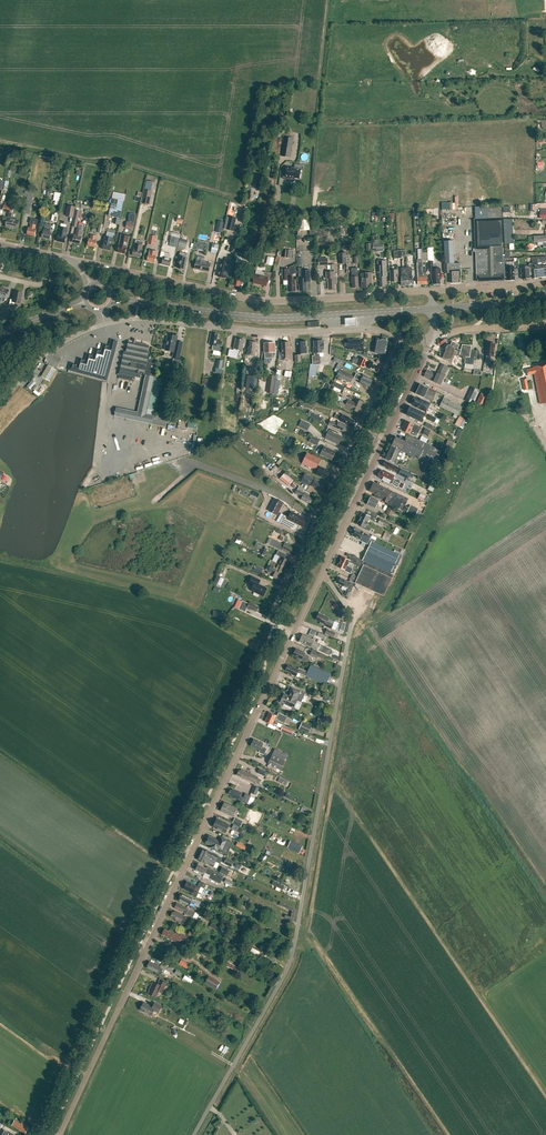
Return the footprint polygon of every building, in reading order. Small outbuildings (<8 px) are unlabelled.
[(290,157),(293,138),(284,137),(281,156),(290,157)] [(299,178),(301,169),(293,168),(293,167),(286,166),(284,177),(292,178),(292,177),(299,178)] [(149,204),(152,191),(145,190),(142,203),(149,204)] [(456,202),(451,202),(451,209),(459,209),(459,196),(456,196),(456,202)] [(121,217),(124,200),(118,199),(117,204),(111,203),(109,215),(121,217)] [(17,228),(19,219),(11,217),(14,206),(5,204),(3,210),(9,211),(8,216),(8,217),(6,226),(17,228)] [(66,216),(73,217),(75,207),(68,205),(66,216)] [(130,213),(128,222),(135,223),(136,214),(130,213)] [(233,230),(236,218),(230,216),(227,229),(233,230)] [(505,266),(505,261),(505,260),(503,260),(502,246),(501,217),(474,219),(477,281),(504,280),(504,277),(505,277),(505,266)] [(505,243),(514,243),(513,218),(503,218),(505,243)] [(35,228),(36,224),(37,220),(31,219),(30,227),(28,227),(27,234),(35,236),(36,229),(35,228)] [(50,232),(52,225),(45,223),(43,231),(43,230),(42,238),(50,239),(51,232),(50,232)] [(74,235),(72,242),(80,244),(82,237),(81,236),(82,229),(83,225),(78,224),(77,229),(76,228),(75,235),(74,235)] [(65,235),(66,228),(60,227),(58,234),(57,241),(65,243),(66,236),(65,235)] [(95,240),(96,236),(91,234),(90,239),(89,238),(87,245),(95,247),(97,240),(95,240)] [(117,252),(125,254),(129,236),(121,234),(119,243),(121,243),(120,245),(119,245),(117,252)] [(110,250),(112,243),(113,238),(105,236),(102,249),(110,250)] [(170,245),(178,247),(179,241),(180,238),(172,237),(170,245)] [(185,248),(188,240),(180,238),(178,246),(185,248)] [(142,250),(144,241),(136,239),(134,248),(132,255),(140,257),(142,250)] [(231,252),(236,254),(239,240),(233,239),(231,252)] [(453,240),(444,240),(445,263),(451,263),(454,263),(453,240)] [(291,257),(292,250),(282,248),(281,256),(291,257)] [(155,255),(156,251),(151,250),(150,254),(148,254),(147,261),(155,262),(156,255),(155,255)] [(185,269),(186,262),(187,258),(185,257),(186,253),(180,252),(177,267),(185,269)] [(170,258),(171,254),(166,253),(165,257),(163,257),(162,264),(170,266),(171,259),(170,258)] [(545,258),(545,256),(537,257),(531,258),(531,264),(533,278),(545,277),(545,276),(545,266),(537,267),(536,263),(545,262),(545,258)] [(209,271),(211,264),(211,263),(204,261),(197,260),(195,268),(209,271)] [(218,276),(225,277),(226,274),(228,275),(230,274),(232,264),(232,262),(222,260),(221,263),(220,268),(218,276)] [(514,260),(505,261),(505,266),(505,277),(506,277),(507,279),(507,280),(511,280),(511,279),(515,279),(514,260)] [(387,284),(387,276),(387,261),(377,261),(378,281),(380,280),(380,286),(385,286),(385,284),(387,284)] [(441,268),(433,268),(433,261),(428,261),(429,272),(431,272),(431,278),(432,278),(433,284),(440,283),(440,278),(441,278),(441,268)] [(241,285),(243,275),(242,274),(243,269),(241,268),(242,263),(237,262),(234,273),(236,273),(234,279),(236,279),(234,284),(239,285),(240,284),(241,285)] [(459,269),(461,269),(461,263),(454,263),(451,263),(445,263),(444,263),(444,273),(451,273),(451,283),(460,282),(460,279),(461,278),(461,269),(459,269)] [(522,279),(530,278),(529,275),(532,275),(531,264),(528,264),(528,266),(526,266),(521,266),(521,268),(522,279)] [(295,279),(293,279),(293,274),(297,272),(294,265),(290,267),(290,269),(283,269),(283,279),(288,278),(289,290),(296,290),(295,279)] [(393,270),(393,266),(389,266),(388,266),(388,272),(390,272),(391,281),(398,281),(398,270),(393,270)] [(303,270),(302,267),(297,267),(298,278),(298,284),(300,284),(300,290),(307,290),(306,282),(311,281),(310,270),(303,270)] [(267,285),(268,277),(272,278),(273,273),(265,271),(264,276),(255,274),(254,282),(267,285)] [(334,277),(334,271),(327,272),(327,278),(328,278),(328,289),(335,288),(335,282),(337,282),(336,277),(334,277)] [(362,287),(372,287),(371,273),(361,273),(362,287)] [(20,302),(22,292),(15,290),(13,299),(10,298),(10,303),(14,304),(15,301),(20,302)] [(5,319),(11,315),(8,311),(2,314),(5,319)] [(358,318),(346,319),(346,327),(357,327),(358,318)] [(217,340),(218,334),(213,333),(213,335),(211,334),(209,344),(213,344),(212,349),(220,351),(222,342),(222,341),(217,340)] [(180,359),(182,349),(175,348),(177,337),(168,335),(165,349),(175,351),(173,357),(180,359)] [(243,350),(245,339),(236,338),(234,349),(234,348),(234,349),(230,349),(229,356),(237,357),(238,349),(243,350)] [(360,343),(360,339),(355,339),(355,340),(348,340),(347,349),(357,349),(357,351),(363,351),(363,344),(360,343)] [(387,340),(376,339),(374,352),(385,354),(386,346),(387,346),(387,341),(387,340)] [(107,380),(118,341),(112,340),(110,346),(103,344),(101,351),(95,349),(93,355),(87,354),(85,360),(79,358),(77,364),(71,363),(69,369),(107,380)] [(133,340),(133,342),(129,341),(127,352),(125,352),(124,357),(123,357),(122,363),(121,368),(120,373),(140,378),(141,372),(144,373),(144,375),(146,375),(138,412),(136,412),(119,409),(117,408),(115,416),(118,416),(166,427),(168,417),(155,414),(162,378),(153,376),(156,363),(147,361),(148,356),(149,351),(148,351),(149,345),(136,342),(136,341),(133,340)] [(320,363),(320,362),(320,355),(320,352),(323,352),(322,350),(324,350),(324,343),(322,343),(322,340),(314,341),(315,355),(312,355),(313,363),(316,363),(320,363)] [(256,346),(257,342),(250,341),(249,346),(248,345),(247,354),(256,356),(257,347),(256,346)] [(300,341),(300,355),(295,355),(296,362),(301,362),(301,354),(308,354),(308,346),(307,346),(307,341),(300,341)] [(456,351),(458,348),(459,344),(453,341),(451,345),(449,344),(448,345),(446,349),(447,349),(443,358),(452,362),(456,353),(457,351),(456,351)] [(274,347),(274,342),(265,343),(265,352),(265,358),(272,357),(272,352),(275,352),(275,347),(274,347)] [(289,346),(289,342),(282,342),(283,360),(291,360),(291,346),(289,346)] [(494,356),(495,343),(488,342),(486,355),(487,355),(486,362),(490,362),(491,355),(494,356)] [(463,344),(462,349),(458,348),(456,351),(457,351),(456,353),(464,355),(470,355),(472,345),(463,344)] [(465,366),(465,363),(466,358),(464,358),(464,355),(456,353),(452,362),(443,358),(441,362),(450,366),(450,364),(455,365),(465,366)] [(475,356),(470,355),(464,355),(464,358),(466,358),(465,363),(474,364),(475,356)] [(371,361),(371,362),(361,357),(360,359),(357,364),(364,368),(365,366),(368,368),(377,372),(380,366),(371,361)] [(316,363),(313,363),(310,364),(309,377),(313,377),(313,375),(316,375),(320,363),(316,363)] [(437,374),(444,377),(449,367),(442,364),(437,374)] [(533,366),(534,368),(527,369),(528,374),(535,373),(540,403),(545,402),(545,364),(533,366)] [(49,381),(55,369),(47,365),(41,376),(49,381)] [(339,373),(337,376),(351,382),(354,376),(340,370),(339,373)] [(444,377),(437,374),(428,370),(424,376),(434,381),(441,384),(444,377)] [(274,386),(275,375),(269,374),(267,392),(273,393),(274,386)] [(363,376),(357,374),(355,378),(361,381),(360,383),(365,385),(365,384),(370,387),(373,380),(368,378),(367,376),(363,374),(363,376)] [(243,387),(257,388),(259,376),(245,375),(243,387)] [(28,386),(31,389),(37,382),(34,379),(28,386)] [(344,390),(345,386),(334,381),(332,385),(344,390)] [(432,400),(435,393),(427,390),(428,388),(421,384),(417,393),(424,396),(424,397),(432,400)] [(479,390),(471,387),(465,400),(473,404),(479,390)] [(483,407),(488,396),(481,392),(476,404),(483,407)] [(413,400),(428,407),(430,403),(419,398),(419,399),(414,396),(414,397),(413,400)] [(345,408),(346,406),(359,412),(363,402),(359,400),(358,403),(343,397),(339,405),(345,408)] [(459,415),(462,406),(444,398),(440,406),(459,415)] [(426,412),(428,407),(413,400),(411,403),(411,404),(415,406),(415,407),(426,412)] [(422,422),(426,413),(410,406),(407,413),(416,418),(416,419),(422,422)] [(321,421),(323,418),(313,412),(311,415),(316,418),(321,421)] [(341,416),(337,413),(335,418),(340,420),(339,420),(352,426),(355,420),(349,418),(350,417),(342,414),(341,416)] [(456,424),(464,428),(469,420),(461,416),(456,424)] [(306,429),(308,424),(301,420),(299,426),(306,429)] [(404,424),(418,431),(420,426),(406,420),(404,424)] [(338,424),(336,423),(331,421),(329,424),(337,427),(337,428),(344,431),(345,430),(349,432),(351,428),(346,425),(346,424),(340,422),(338,424)] [(419,431),(418,431),(404,424),(402,429),(417,436),(419,431)] [(339,443),(342,436),(335,433),(336,430),(329,427),(327,431),(329,432),(326,438),(339,443)] [(429,435),(431,430),(426,427),(423,433),(429,435)] [(309,441),(313,443),(317,445),(318,443),(320,439),(312,435),(309,441)] [(427,479),(441,450),(426,442),(426,443),(420,440),(409,435),(406,441),(396,437),(386,459),(400,465),(401,465),(400,466),(427,479)] [(332,459),(335,451),(325,446),(321,454),(332,459)] [(316,470),(322,458),(308,452),(302,463),(316,470)] [(397,472),(399,467),(386,461),(384,466),(389,468),(388,469),(393,471),(393,470),(397,472)] [(327,478),(330,471),(320,466),(316,474),(327,478)] [(408,478),(411,472),(401,468),(399,474),(408,478)] [(382,470),(381,471),(379,476),(384,478),(383,479),(399,486),(401,480),(394,477),(395,475),(387,471),(387,472),(382,470)] [(280,478),(289,485),(293,480),(285,473),(280,478)] [(321,481),(315,478),(313,478),(314,477),(305,473),(301,481),(309,486),(311,483),(312,484),(311,485),(320,490),(321,488),(322,489),(325,485),(321,482),(321,481)] [(431,482),(427,489),(432,492),(436,484),(431,482)] [(379,485),(375,483),(371,490),(372,490),(371,491),(377,493),(376,494),(385,498),(383,501),(400,508),(408,512),(416,515),(419,508),(411,505),(410,507),(406,505),(409,498),(380,485),(379,485)] [(304,492),(297,489),(295,493),(302,496),(301,499),(306,501),(306,500),(311,503),(311,502),(312,502),(313,500),(313,499),(313,498),(309,496),(310,495),(304,492)] [(385,504),(385,503),(380,500),(371,496),(371,497),(370,497),(368,503),(377,508),(378,505),(382,507),(383,503),(385,504)] [(283,502),(275,498),(268,510),(277,515),(283,502)] [(308,519),(291,511),(289,516),(284,514),(283,517),(284,518),(282,523),(296,531),(299,524),(305,526),(308,519)] [(360,518),(368,521),(370,518),(375,520),(376,518),(367,514),(367,515),(362,513),(360,518)] [(387,526),(389,522),(385,520),(386,520),(381,517),(378,522),(383,525),(387,526)] [(366,526),(368,521),(360,518),(357,524),(361,526),(361,527),(365,528),(369,530),(370,528),(366,526)] [(372,535),(356,528),(353,534),(362,539),(362,538),(369,541),(370,538),(372,535)] [(385,532),(382,538),(388,541),(391,535),(385,532)] [(363,560),(365,561),(392,577),(405,550),(402,548),(388,541),(382,538),(378,536),(375,542),(372,540),(363,560)] [(284,543),(274,538),(271,544),(282,549),(282,548),(291,553),(294,547),(288,544),(289,543),(285,541),(284,543)] [(264,556),(268,548),(264,545),(260,554),(264,556)] [(276,562),(285,566),(288,559),(285,557),(287,553),(279,549),(277,554),(280,555),(277,561),(276,562)] [(350,560),(342,556),(340,560),(348,564),(349,563),(354,565),(354,564),(360,566),(358,570),(360,571),(365,561),(363,560),(362,560),(362,561),(357,558),(357,557),(352,555),(350,560)] [(276,562),(277,561),(274,560),(268,572),(277,576),(279,571),(282,572),(285,566),(276,562)] [(348,565),(348,564),(340,560),(337,566),(345,570),(346,569),(347,570),(346,571),(351,573),(353,568),(348,565)] [(356,581),(384,595),(392,577),(365,561),(360,571),(356,581)] [(260,575),(263,568),(255,564),(252,571),(260,575)] [(214,583),(216,584),(216,585),(218,585),(220,586),(221,586),(225,579),(217,575),(214,583)] [(267,588),(259,584),(260,580),(258,579),(252,576),(249,583),(253,585),(251,590),(255,592),(254,594),(254,595),(257,596),(258,596),(259,594),(264,596),(267,588)] [(349,592),(353,584),(340,577),(338,583),(347,588),(346,590),(349,592)] [(373,599),(370,606),(376,609),(379,602),(373,599)] [(249,603),(243,600),(239,609),(244,611),(246,608),(250,610),(251,609),(256,611),(258,607),(254,605),(255,604),(250,602),(249,603)] [(332,628),(334,623),(327,621),(329,617),(319,612),(316,619),(321,621),(320,622),(320,624),(325,626),(326,625),(332,628)] [(325,653),(328,647),(314,641),(314,639),(303,634),(300,641),(311,646),(325,653)] [(306,662),(309,656),(305,654),(306,652),(296,648),(293,654),(298,656),(298,657),(306,662)] [(331,673),(311,665),(308,671),(299,667),(299,669),(293,666),(293,667),(288,665),(286,669),(292,672),(291,673),(297,676),(298,672),(306,676),(306,675),(326,684),(331,673)] [(292,707),(300,691),(292,688),(288,695),(284,693),(280,701),(292,707)] [(327,714),(320,712),(316,726),(323,728),(327,714)] [(270,713),(267,718),(276,721),(276,722),(277,719),(280,720),(279,721),(285,723),(288,718),(282,715),(279,714),(278,717),(270,713)] [(275,724),(276,722),(267,718),(265,722),(277,727),(278,725),(275,724)] [(309,733),(312,725),(302,721),(299,729),(309,733)] [(281,730),(292,735),(293,732),(293,731),(282,726),(281,730)] [(262,746),(263,744),(254,739),(251,746),(260,750),(259,752),(264,755),(267,749),(262,746)] [(268,764),(281,770),(288,755),(275,749),(268,764)] [(258,777),(242,769),(241,771),(240,770),(237,775),(248,780),(248,779),(256,783),(258,777)] [(288,786),(290,781),(280,777),(278,781),(288,786)] [(256,795),(259,787),(254,785),(251,792),(256,795)] [(241,793),(233,789),(232,790),(231,790),(231,789),(230,789),(228,794),(234,797),(234,798),(238,800),(238,799),(242,801),(242,802),(247,804),(248,804),(251,796),(246,793),(244,798),(240,796),(241,793)] [(233,816),(237,808),(224,803),(221,811),(233,816)] [(241,825),(243,821),(235,817),(232,823),(241,827),(241,825)] [(226,832),(229,825),(217,819),(213,826),(226,832)] [(211,845),(210,847),(217,851),(218,849),(222,850),(221,852),(226,854),(231,842),(227,840),(221,837),(219,841),(209,836),(206,843),(211,845)] [(212,859),(216,861),(219,856),(213,853),(212,855),(210,854),(211,852),(203,848),(200,854),(212,859)] [(264,863),(267,857),(268,856),(262,853),(259,860),(264,863)] [(213,867),(216,861),(212,859),(200,854),(197,860),(206,864),(206,862),(208,863),(207,864),(213,867)] [(231,866),(234,860),(227,857),(224,863),(231,866)] [(206,868),(198,864),(195,870),(199,871),(199,872),(204,875),(205,873),(211,875),(209,878),(220,883),(224,876),(214,872),(215,871),(207,867),(206,868)] [(229,870),(222,867),(220,872),(227,875),(229,870)] [(232,879),(226,876),(224,882),(229,885),(232,879)] [(197,889),(195,888),(196,885),(187,881),(184,888),(192,893),(191,895),(196,897),(201,887),(204,888),(206,884),(200,882),(197,889)] [(192,898),(183,894),(182,896),(180,895),(178,900),(192,906),(191,907),(199,910),(200,907),(198,906),(200,902),(192,898)] [(245,894),(241,899),(246,902),(250,898),(245,894)] [(293,921),(295,908),(280,901),(279,905),(291,910),(290,916),(286,914),(284,917),(293,921)] [(193,918),(195,912),(188,909),(188,908),(185,906),(177,903),(175,908),(182,912),(185,913),(185,914),(193,918)] [(184,915),(175,911),(174,912),(173,912),(170,917),(176,919),(176,921),(188,926),(191,920),(184,916),(184,915)] [(212,921),(209,926),(218,931),(221,926),(212,921)] [(169,931),(165,929),(162,934),(166,936),(166,937),(179,943),(179,942),(185,945),(188,938),(178,933),(177,934),(169,930),(169,931)] [(199,940),(202,934),(191,929),(188,935),(199,940)] [(273,965),(276,959),(269,955),(266,961),(273,965)] [(160,975),(163,970),(160,968),(160,967),(149,962),(147,968),(157,973),(157,974),(160,975)] [(216,989),(220,981),(209,975),(205,982),(216,989)] [(162,993),(167,983),(160,980),(158,984),(153,982),(151,987),(148,994),(156,997),(159,991),(162,993)] [(153,1007),(144,1002),(140,1010),(152,1015),(154,1011),(158,1013),(162,1006),(155,1003),(153,1007)] [(11,1125),(25,1133),(28,1127),(20,1123),(14,1120),(11,1125)]
